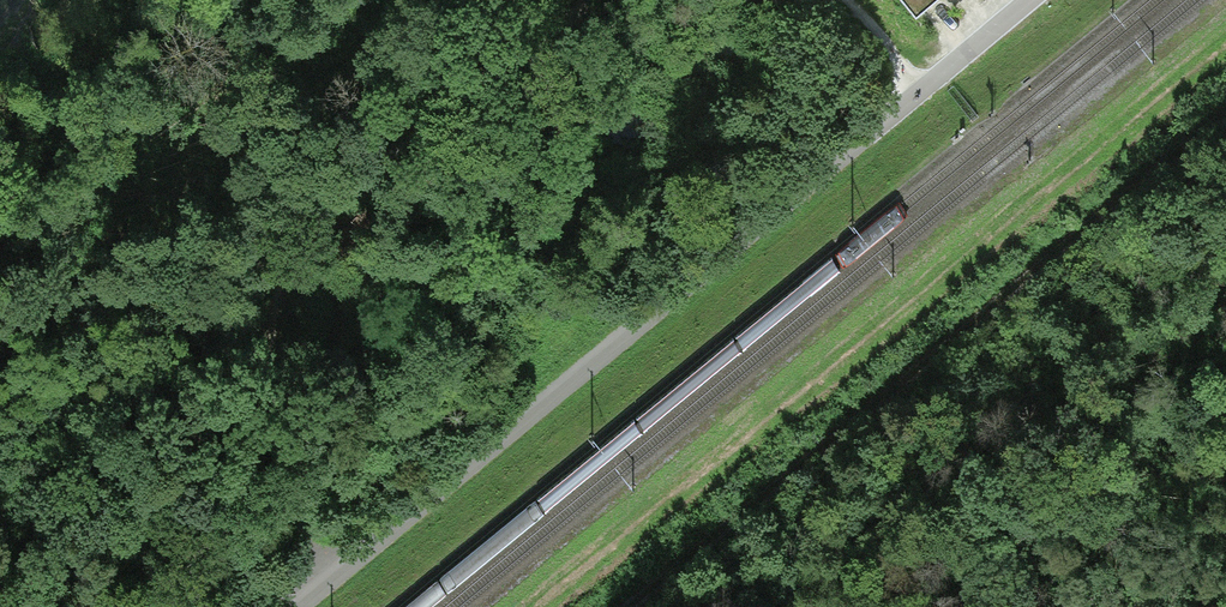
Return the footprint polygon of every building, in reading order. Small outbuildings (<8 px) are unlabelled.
[(913,16),(933,0),(900,0),(913,16)]
